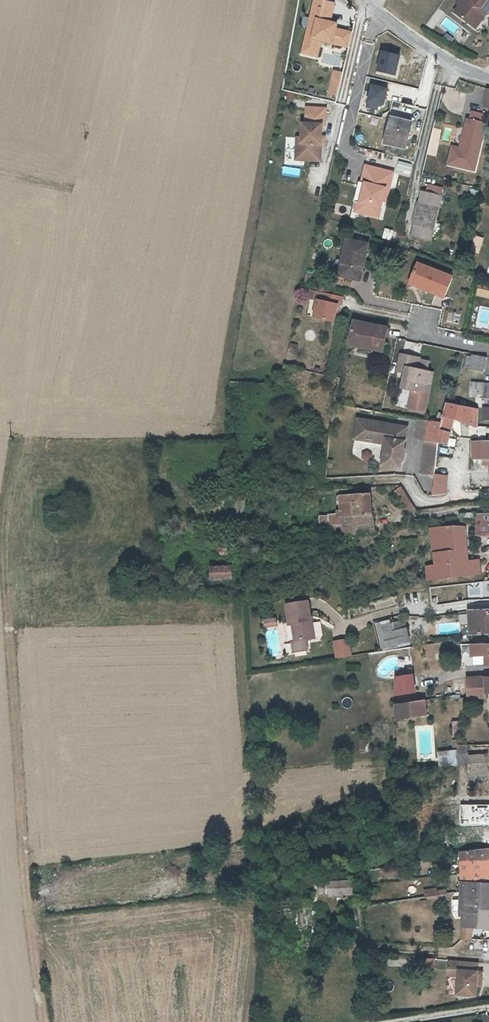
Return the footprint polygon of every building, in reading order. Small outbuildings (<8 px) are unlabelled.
[(348,43),(350,32),(328,27),(329,22),(328,22),(332,3),(318,0),(313,0),(301,49),(316,53),(318,46),(319,40),(331,43),(339,45),(340,42),(348,43)] [(483,19),(488,11),(488,0),(463,0),(457,7),(451,14),(467,26),(477,13),(483,19)] [(473,32),(483,19),(477,13),(467,26),(473,32)] [(331,43),(319,40),(318,46),(329,49),(331,43)] [(336,96),(340,71),(330,70),(326,94),(336,96)] [(324,109),(305,108),(304,124),(301,124),(300,138),(300,157),(320,158),(320,146),(320,138),(321,125),(324,125),(324,109)] [(485,112),(470,109),(469,116),(466,116),(463,125),(464,125),(460,146),(476,150),(485,112)] [(390,120),(384,144),(403,148),(409,124),(390,120)] [(411,164),(397,161),(395,168),(410,172),(411,164)] [(282,165),(280,172),(298,177),(300,170),(282,165)] [(391,173),(364,166),(360,183),(362,184),(359,203),(356,202),(356,203),(354,212),(378,217),(384,189),(387,190),(391,173)] [(360,183),(357,182),(353,202),(356,203),(356,202),(359,203),(362,184),(360,184),(360,183)] [(430,234),(438,199),(419,195),(416,206),(415,205),(409,228),(411,229),(430,234)] [(430,234),(411,229),(409,240),(428,244),(430,234)] [(390,234),(383,232),(381,241),(388,243),(390,234)] [(472,235),(469,252),(479,254),(482,237),(472,235)] [(345,263),(341,281),(359,285),(367,249),(346,245),(342,262),(345,263)] [(345,263),(342,262),(340,262),(336,280),(341,281),(345,263)] [(416,266),(407,286),(442,300),(450,280),(416,266)] [(320,305),(322,297),(312,295),(310,302),(317,304),(320,305)] [(320,305),(317,304),(313,321),(334,325),(336,316),(338,308),(341,309),(342,301),(322,297),(320,305)] [(365,351),(364,354),(372,355),(372,353),(383,354),(387,331),(354,324),(349,348),(365,351)] [(470,369),(486,370),(488,357),(488,356),(473,354),(472,356),(470,369)] [(432,361),(424,360),(422,372),(416,371),(417,359),(401,355),(398,373),(404,375),(401,390),(411,392),(408,410),(425,413),(431,384),(427,384),(430,373),(432,361)] [(482,396),(484,383),(476,382),(475,395),(482,396)] [(449,445),(454,420),(477,428),(480,409),(479,409),(452,404),(447,403),(442,423),(431,421),(430,429),(428,439),(428,441),(430,442),(438,443),(449,445)] [(408,429),(359,421),(356,440),(387,445),(383,467),(402,470),(403,463),(405,461),(407,452),(405,450),(408,429)] [(480,427),(479,441),(487,441),(487,427),(480,427)] [(487,441),(479,441),(475,441),(474,458),(482,459),(488,460),(488,441),(487,441)] [(438,443),(426,442),(421,473),(434,475),(438,443)] [(434,473),(431,495),(445,493),(448,475),(434,473)] [(406,509),(418,511),(418,510),(409,496),(403,488),(396,490),(406,509)] [(354,504),(355,519),(373,517),(372,494),(356,496),(356,497),(357,503),(357,504),(354,504)] [(329,516),(329,527),(342,526),(341,520),(355,519),(354,504),(357,504),(357,503),(356,497),(356,496),(340,497),(341,515),(329,516)] [(37,518),(39,499),(31,498),(28,517),(37,518)] [(480,513),(479,523),(481,535),(488,536),(488,513),(480,513)] [(329,527),(329,528),(330,535),(342,534),(343,538),(374,534),(373,517),(355,519),(341,520),(342,526),(329,527)] [(431,528),(434,565),(435,581),(479,576),(479,572),(477,552),(466,553),(465,526),(431,528)] [(426,581),(435,581),(434,565),(425,566),(426,581)] [(230,571),(209,571),(210,582),(230,582),(230,571)] [(310,602),(288,604),(290,624),(294,624),(296,641),(293,641),(294,652),(307,651),(306,640),(315,639),(313,621),(310,621),(310,618),(312,618),(310,602)] [(468,612),(470,635),(482,635),(482,634),(488,633),(488,610),(468,612)] [(274,617),(261,619),(262,627),(275,625),(274,617)] [(391,622),(377,626),(383,649),(410,642),(407,630),(393,633),(391,622)] [(347,638),(331,641),(334,658),(349,656),(347,638)] [(477,644),(475,644),(471,644),(471,655),(484,655),(485,665),(488,665),(488,644),(477,644)] [(412,676),(396,678),(398,696),(414,694),(412,676)] [(485,699),(485,696),(485,694),(485,687),(485,686),(484,679),(465,679),(466,700),(467,700),(485,699)] [(426,715),(424,701),(393,705),(395,720),(426,715)] [(456,750),(456,764),(469,765),(468,754),(468,744),(456,745),(456,750)] [(439,751),(439,765),(449,765),(456,764),(456,750),(453,751),(439,751)] [(482,754),(468,754),(469,765),(469,775),(483,774),(482,754)] [(450,776),(449,765),(439,765),(440,776),(450,776)] [(461,873),(471,872),(470,863),(485,862),(488,861),(488,849),(460,852),(461,873)] [(412,866),(411,859),(395,861),(395,866),(395,867),(412,866)] [(461,873),(461,888),(488,885),(488,874),(485,874),(485,862),(470,863),(471,872),(461,873)] [(461,888),(461,889),(462,900),(462,901),(462,906),(463,911),(461,912),(461,926),(488,928),(488,885),(461,888)] [(478,961),(459,960),(457,994),(476,996),(477,985),(477,978),(482,979),(483,971),(478,970),(478,961)]
